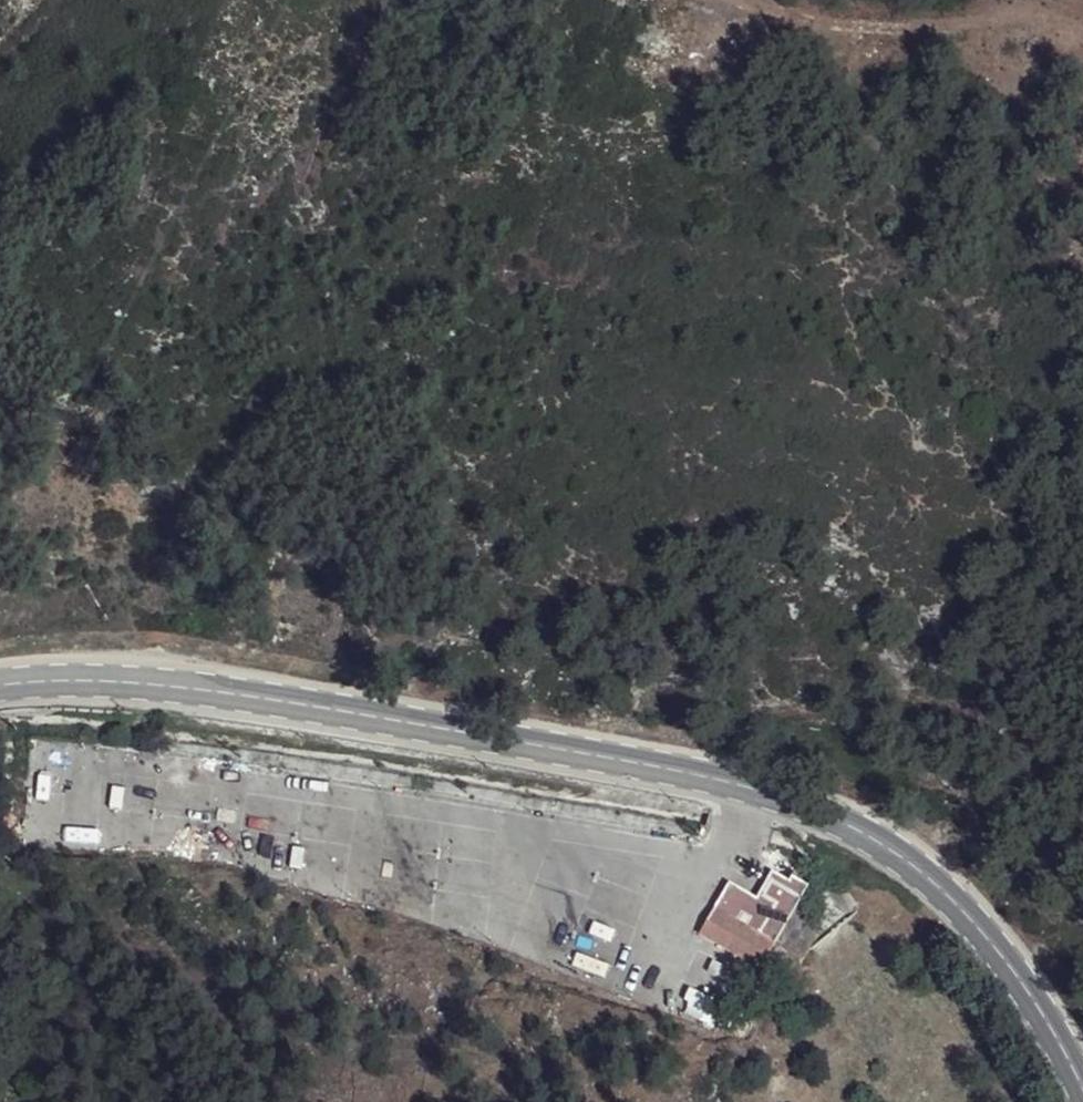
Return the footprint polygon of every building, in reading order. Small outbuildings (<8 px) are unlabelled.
[(758,972),(807,888),(790,879),(788,884),(771,874),(755,901),(728,885),(697,936),(758,972)]
